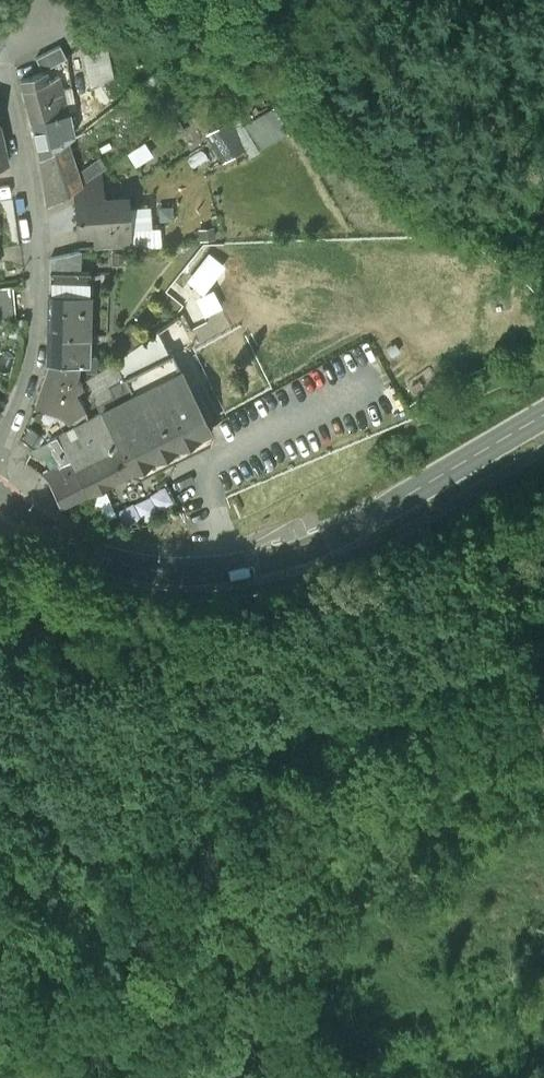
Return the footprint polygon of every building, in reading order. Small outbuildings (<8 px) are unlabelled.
[(104,43),(82,49),(90,85),(98,82),(113,78),(104,43)] [(60,44),(35,57),(42,69),(66,56),(60,44)] [(45,73),(22,79),(31,119),(67,110),(59,79),(47,82),(45,73)] [(90,85),(77,89),(81,121),(112,102),(98,82),(90,85)] [(67,110),(31,119),(40,156),(66,138),(74,133),(67,110)] [(229,122),(207,135),(222,162),(245,149),(229,122)] [(66,138),(40,156),(41,159),(42,179),(47,203),(73,188),(81,183),(99,170),(105,166),(100,159),(87,168),(85,165),(75,172),(73,165),(79,164),(77,157),(71,158),(66,138)] [(137,163),(155,152),(147,140),(130,151),(137,163)] [(81,183),(73,188),(74,201),(102,199),(99,170),(81,183)] [(102,199),(74,201),(77,231),(94,230),(128,227),(126,197),(102,199)] [(128,227),(94,230),(95,247),(130,245),(128,227)] [(80,249),(52,256),(52,270),(80,270),(80,249)] [(212,301),(230,289),(217,269),(199,281),(212,301)] [(80,270),(52,270),(51,290),(89,291),(90,271),(80,270)] [(0,282),(0,312),(17,312),(16,282),(0,282)] [(51,290),(49,291),(49,331),(88,332),(89,291),(51,290)] [(88,332),(49,331),(48,357),(76,358),(76,366),(75,366),(75,367),(76,366),(94,367),(95,352),(88,352),(88,332)] [(99,400),(95,402),(98,410),(55,431),(71,454),(76,462),(86,488),(208,426),(171,351),(123,375),(122,375),(117,377),(107,382),(112,392),(99,400)] [(76,358),(48,357),(35,398),(56,405),(67,414),(70,411),(73,417),(85,411),(81,403),(82,403),(72,384),(81,378),(75,367),(75,366),(76,366),(76,358)] [(109,362),(86,375),(99,400),(112,392),(107,382),(117,377),(109,362)] [(55,431),(45,438),(60,461),(71,454),(55,431)] [(60,461),(45,470),(60,500),(86,488),(76,462),(71,454),(60,461)]
